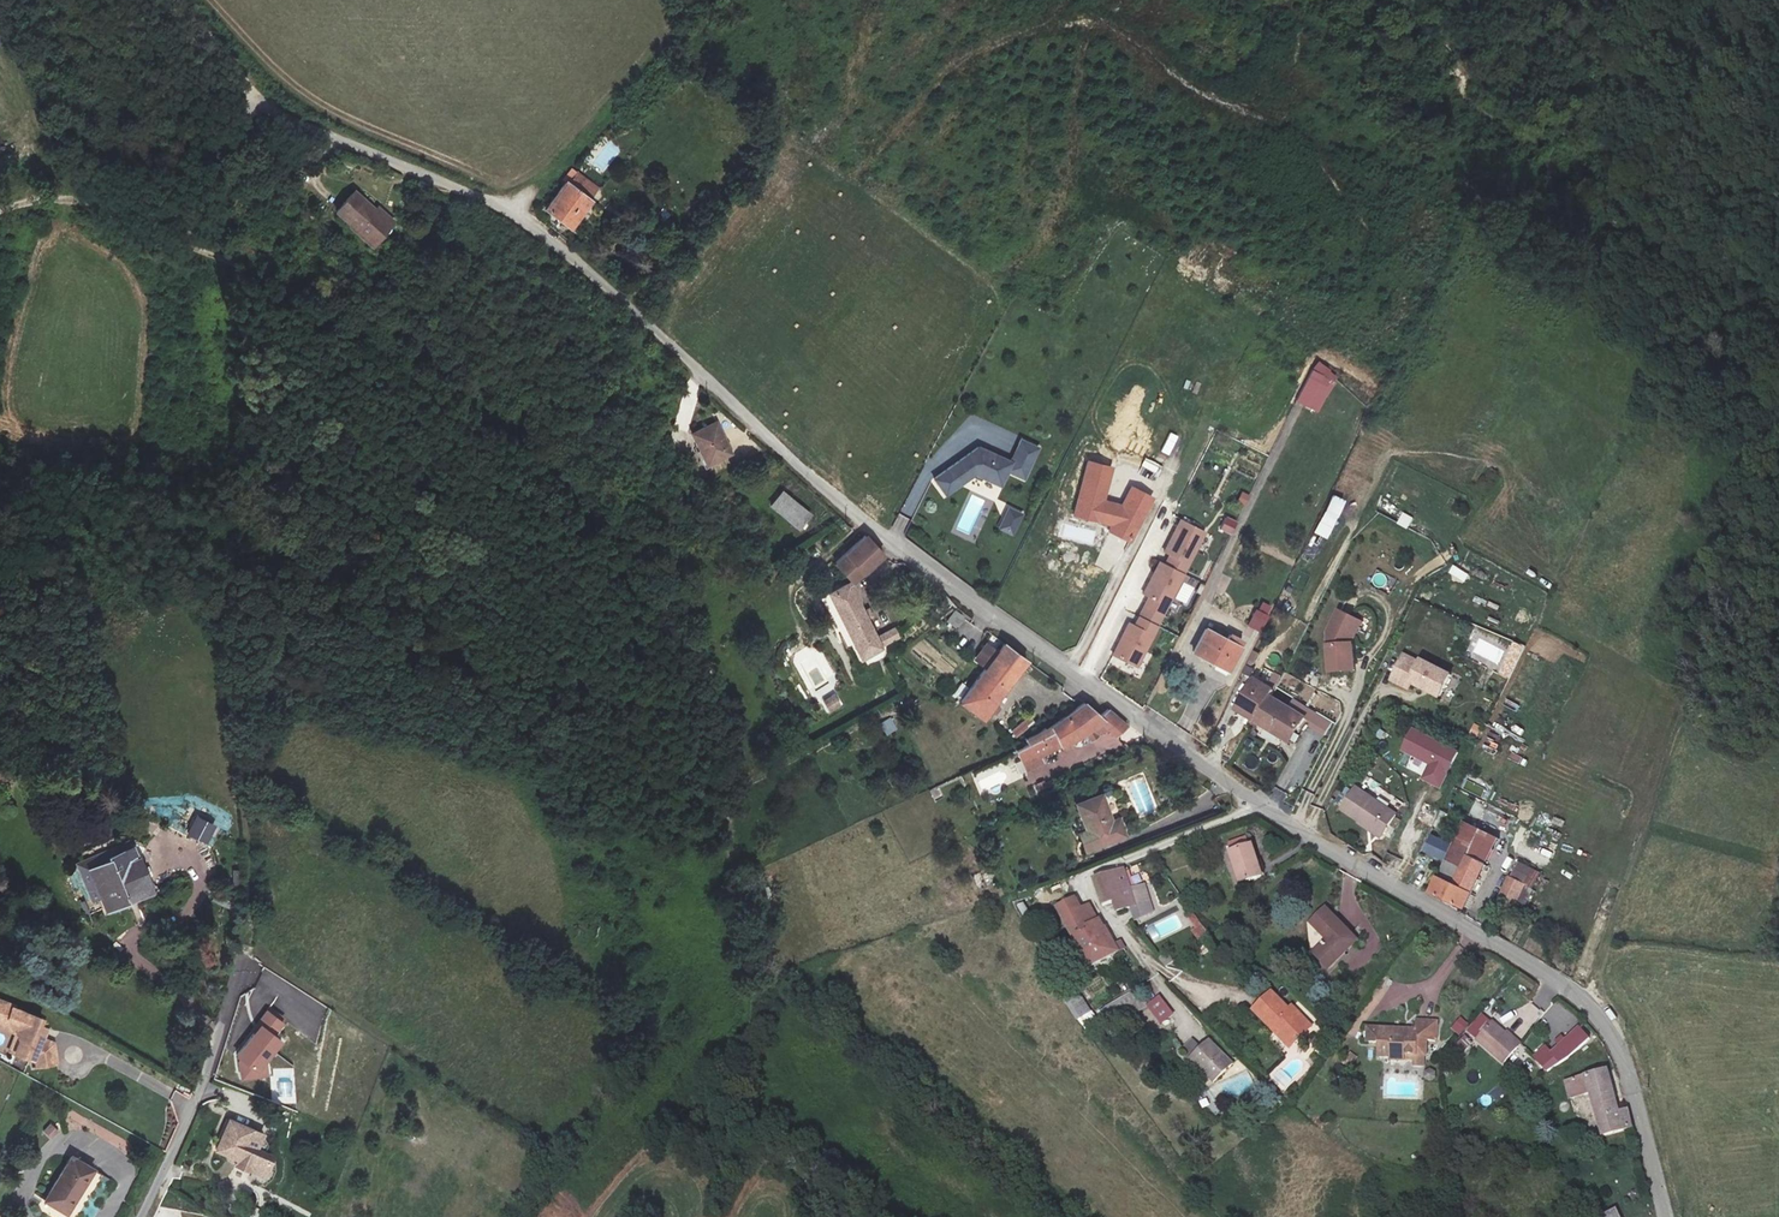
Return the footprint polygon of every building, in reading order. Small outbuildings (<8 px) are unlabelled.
[(606,139),(591,165),(605,174),(620,147),(606,139)] [(596,183),(574,168),(565,180),(562,180),(543,209),(568,225),(596,183)] [(374,247),(393,223),(354,191),(335,214),(374,247)] [(1332,382),(1313,372),(1297,403),(1318,414),(1332,382)] [(718,426),(691,438),(706,468),(732,456),(718,426)] [(976,446),(933,477),(946,495),(976,474),(1001,487),(1008,472),(1025,480),(1040,449),(1019,440),(1009,462),(976,446)] [(1088,464),(1074,516),(1113,526),(1117,518),(1135,527),(1127,541),(1130,543),(1152,500),(1133,490),(1124,508),(1104,503),(1112,469),(1088,464)] [(1243,505),(1248,493),(1239,489),(1234,500),(1243,505)] [(808,514),(782,492),(771,505),(797,528),(808,514)] [(1315,533),(1328,537),(1340,496),(1326,492),(1315,533)] [(997,530),(1014,537),(1024,512),(1007,505),(997,530)] [(1403,512),(1397,523),(1408,528),(1413,517),(1403,512)] [(1221,515),(1217,529),(1230,533),(1235,519),(1221,515)] [(901,536),(910,522),(900,516),(891,531),(901,536)] [(1170,558),(1166,566),(1160,564),(1143,597),(1149,599),(1144,608),(1162,617),(1205,534),(1182,522),(1165,555),(1170,558)] [(843,573),(854,584),(878,563),(885,557),(867,537),(831,569),(838,579),(843,573)] [(1453,564),(1448,573),(1466,582),(1470,573),(1453,564)] [(1189,605),(1200,581),(1186,575),(1175,599),(1189,605)] [(858,603),(854,584),(829,596),(860,660),(899,639),(894,629),(876,638),(858,603)] [(927,610),(937,622),(954,607),(945,596),(927,610)] [(1257,599),(1246,624),(1259,630),(1270,605),(1257,599)] [(1144,608),(1139,618),(1157,627),(1162,617),(1144,608)] [(1353,645),(1352,637),(1357,636),(1361,628),(1351,623),(1354,617),(1341,611),(1330,633),(1332,672),(1356,670),(1355,644),(1353,645)] [(1364,622),(1354,617),(1351,623),(1361,628),(1364,622)] [(1157,627),(1139,618),(1135,627),(1129,624),(1112,657),(1135,669),(1157,627)] [(1242,644),(1207,626),(1193,652),(1214,663),(1217,658),(1231,665),(1242,644)] [(1028,659),(1005,642),(998,651),(987,666),(961,700),(984,717),(1028,659)] [(977,658),(987,666),(998,651),(988,644),(977,658)] [(1408,655),(1396,679),(1413,688),(1417,682),(1445,696),(1456,674),(1427,660),(1425,663),(1408,655)] [(1292,739),(1307,712),(1272,691),(1274,684),(1256,675),(1238,707),(1292,739)] [(827,713),(841,707),(836,694),(821,700),(827,713)] [(1029,762),(1081,734),(1102,723),(1108,729),(1113,735),(1129,724),(1110,708),(1101,714),(1085,702),(1012,752),(1020,766),(1013,770),(1017,777),(1033,768),(1029,762)] [(1325,735),(1333,721),(1312,709),(1304,723),(1325,735)] [(1015,737),(1033,722),(1028,716),(1010,731),(1015,737)] [(894,732),(894,722),(882,723),(882,733),(894,732)] [(1102,723),(1081,734),(1086,742),(1108,729),(1102,723)] [(1469,734),(1478,737),(1482,726),(1474,723),(1469,734)] [(1440,788),(1460,750),(1412,725),(1399,749),(1427,763),(1420,777),(1440,788)] [(11,774),(0,763),(0,784),(11,774)] [(1397,813),(1361,788),(1343,814),(1381,838),(1397,813)] [(1615,802),(1617,795),(1604,790),(1601,797),(1615,802)] [(1111,819),(1101,795),(1078,804),(1095,846),(1128,834),(1121,816),(1111,819)] [(208,838),(212,825),(200,821),(195,834),(208,838)] [(1435,892),(1467,907),(1502,840),(1470,823),(1435,892)] [(1251,838),(1229,845),(1243,886),(1265,878),(1251,838)] [(201,854),(207,877),(214,875),(209,853),(201,854)] [(111,856),(86,864),(104,907),(153,890),(140,856),(115,866),(111,856)] [(1124,912),(1139,907),(1134,894),(1127,872),(1098,881),(1107,905),(1115,902),(1119,901),(1124,912)] [(1528,884),(1513,876),(1503,897),(1518,904),(1528,884)] [(1146,890),(1134,894),(1139,907),(1151,904),(1146,890)] [(1108,938),(1104,931),(1102,927),(1099,928),(1086,906),(1080,909),(1074,900),(1057,910),(1091,968),(1125,950),(1119,941),(1112,944),(1108,938)] [(1361,942),(1330,907),(1315,921),(1332,940),(1316,954),(1331,969),(1361,942)] [(1183,918),(1199,939),(1207,932),(1191,911),(1183,918)] [(1104,931),(1108,938),(1114,935),(1110,928),(1104,931)] [(1075,978),(1059,985),(1076,1016),(1091,1007),(1075,978)] [(1158,994),(1144,1006),(1160,1025),(1174,1013),(1158,994)] [(1270,995),(1254,1010),(1292,1049),(1314,1025),(1298,1010),(1291,1017),(1270,995)] [(0,997),(0,1030),(9,1032),(10,1036),(6,1051),(29,1060),(33,1069),(57,1066),(53,1040),(46,1036),(47,1032),(46,1025),(39,1023),(41,1016),(0,997)] [(283,1021),(265,1009),(233,1054),(237,1059),(238,1078),(267,1075),(265,1058),(278,1040),(273,1035),(283,1021)] [(1438,1031),(1439,1011),(1417,1009),(1416,1020),(1369,1017),(1368,1031),(1381,1032),(1380,1046),(1392,1047),(1392,1053),(1405,1055),(1406,1046),(1428,1047),(1429,1031),(1438,1031)] [(1522,1036),(1493,1012),(1478,1031),(1506,1056),(1522,1036)] [(1450,1028),(1459,1035),(1469,1024),(1460,1017),(1450,1028)] [(1587,1033),(1579,1022),(1551,1045),(1559,1054),(1568,1048),(1569,1050),(1587,1033)] [(1212,1039),(1190,1058),(1216,1085),(1235,1065),(1212,1039)] [(1341,1061),(1347,1068),(1358,1058),(1351,1051),(1341,1061)] [(1608,1079),(1618,1076),(1614,1063),(1586,1070),(1601,1132),(1632,1124),(1627,1105),(1615,1107),(1608,1079)] [(252,1127),(228,1118),(214,1151),(233,1163),(262,1178),(272,1154),(257,1146),(264,1133),(252,1127)] [(51,1140),(60,1133),(52,1123),(43,1130),(51,1140)] [(48,1197),(70,1210),(96,1166),(74,1153),(48,1197)] [(1614,1198),(1588,1206),(1591,1216),(1620,1216),(1614,1198)]
